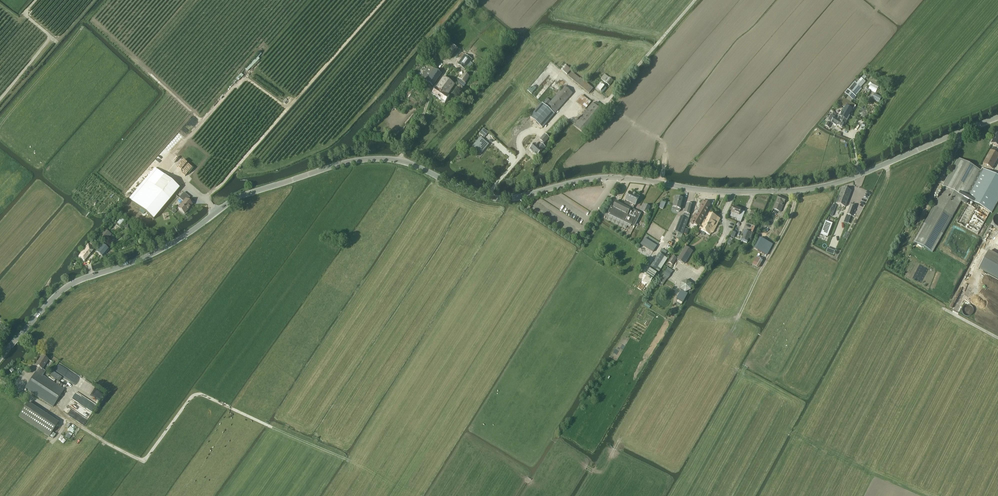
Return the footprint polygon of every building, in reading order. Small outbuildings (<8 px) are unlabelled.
[(449,43),(442,52),(451,59),(458,49),(449,43)] [(434,54),(429,62),(437,67),(442,59),(434,54)] [(465,69),(472,59),(465,54),(458,64),(465,69)] [(250,67),(259,59),(257,57),(248,65),(250,67)] [(433,86),(442,74),(430,65),(421,78),(433,86)] [(571,70),(566,66),(562,71),(567,75),(571,70)] [(572,72),(568,76),(589,94),(593,89),(581,78),(580,79),(572,72)] [(465,73),(458,83),(463,87),(466,83),(465,83),(470,76),(465,73)] [(609,86),(613,81),(605,74),(601,79),(609,86)] [(447,95),(455,84),(444,77),(436,88),(447,95)] [(861,78),(856,84),(854,82),(845,93),(848,96),(852,100),(861,89),(860,88),(865,82),(861,78)] [(607,84),(600,81),(598,87),(604,90),(607,84)] [(547,98),(530,117),(542,128),(554,114),(572,93),(565,86),(551,102),(547,98)] [(447,95),(436,88),(432,94),(441,100),(445,103),(449,97),(447,95)] [(872,99),(879,103),(881,98),(877,96),(874,94),(872,99)] [(582,96),(577,102),(585,109),(590,102),(582,96)] [(839,116),(837,119),(840,121),(840,122),(845,125),(853,110),(851,109),(854,105),(851,103),(846,100),(845,99),(844,101),(842,100),(840,104),(845,107),(839,116)] [(574,126),(579,130),(586,136),(605,113),(598,108),(592,103),(574,126)] [(831,122),(842,129),(845,125),(840,122),(840,121),(837,119),(837,120),(834,118),(835,117),(831,115),(828,120),(831,122)] [(485,137),(488,133),(484,129),(480,133),(485,137)] [(535,144),(530,150),(537,156),(545,147),(542,145),(544,143),(549,138),(545,134),(540,140),(542,142),(541,144),(541,143),(539,146),(539,145),(538,146),(535,144)] [(481,154),(489,144),(481,137),(472,147),(481,154)] [(983,164),(992,169),(997,158),(997,155),(995,153),(997,150),(993,147),(991,151),(991,150),(990,150),(983,164)] [(914,242),(921,246),(932,252),(951,220),(961,201),(967,204),(969,200),(977,205),(976,209),(967,204),(962,213),(957,223),(961,225),(965,227),(971,231),(977,234),(984,223),(990,212),(992,213),(997,202),(997,177),(982,168),(981,171),(958,158),(943,186),(945,187),(929,214),(914,242)] [(154,219),(179,189),(164,176),(157,170),(131,201),(154,219)] [(845,207),(851,191),(842,188),(836,204),(845,207)] [(184,202),(178,209),(184,214),(192,204),(187,201),(190,198),(184,192),(179,198),(184,202)] [(630,192),(625,201),(631,204),(629,207),(633,209),(634,205),(635,206),(639,197),(630,192)] [(780,212),(786,199),(779,196),(773,209),(780,212)] [(684,199),(676,197),(672,210),(679,212),(681,210),(684,199)] [(635,226),(641,213),(633,209),(629,207),(631,204),(625,201),(624,204),(616,201),(613,208),(611,207),(608,212),(610,213),(610,215),(631,225),(632,224),(635,226)] [(698,226),(710,205),(705,201),(699,212),(697,211),(695,214),(697,215),(692,223),(698,226)] [(684,213),(683,218),(688,220),(690,215),(692,205),(687,203),(684,213)] [(643,205),(641,210),(642,210),(642,211),(647,214),(650,207),(645,204),(645,205),(643,205)] [(847,215),(844,223),(848,224),(851,216),(855,207),(850,205),(847,215)] [(732,213),(730,216),(737,219),(737,220),(741,222),(744,212),(741,211),(741,210),(733,207),(731,212),(732,213)] [(703,223),(699,230),(702,231),(701,233),(704,235),(705,233),(710,235),(712,231),(713,232),(720,219),(710,214),(705,224),(703,223)] [(681,217),(675,232),(678,233),(677,238),(681,239),(683,235),(688,220),(683,218),(681,217)] [(826,221),(821,234),(827,237),(832,224),(826,221)] [(112,234),(104,229),(98,236),(106,242),(112,234)] [(748,241),(751,233),(745,230),(742,239),(748,241)] [(766,255),(772,244),(760,237),(754,248),(766,255)] [(645,238),(641,245),(653,252),(657,246),(645,238)] [(82,251),(78,256),(84,261),(94,249),(88,244),(82,251)] [(102,257),(109,250),(103,244),(96,252),(102,257)] [(685,264),(693,251),(685,247),(677,260),(685,264)] [(988,251),(978,269),(997,280),(997,257),(988,251)] [(659,272),(668,259),(659,253),(651,267),(656,270),(659,272)] [(673,265),(677,258),(673,256),(668,262),(673,265)] [(758,268),(762,260),(757,257),(752,265),(758,268)] [(650,269),(647,273),(654,278),(657,273),(650,268),(650,269)] [(665,272),(663,274),(669,278),(670,276),(670,275),(671,273),(672,273),(673,271),(668,268),(666,270),(665,272)] [(681,283),(680,289),(685,292),(691,290),(691,284),(687,280),(686,280),(681,283)] [(986,281),(983,285),(993,291),(996,287),(986,281)] [(681,291),(676,299),(683,302),(687,294),(681,291)] [(967,316),(969,316),(971,315),(973,313),(973,312),(973,309),(973,307),(971,306),(969,305),(966,305),(964,306),(963,308),(962,310),(962,312),(963,314),(965,316),(967,316)] [(37,372),(43,376),(46,371),(42,369),(48,360),(42,356),(36,365),(39,367),(37,372)] [(43,376),(37,372),(36,371),(25,389),(53,407),(64,390),(43,376)] [(53,372),(50,376),(59,381),(62,377),(53,372)] [(99,401),(104,395),(85,381),(80,388),(99,401)] [(83,398),(79,404),(71,400),(67,406),(88,418),(92,412),(96,405),(83,398)] [(28,403),(19,417),(49,436),(52,433),(58,423),(57,424),(27,404),(28,403)] [(76,414),(70,410),(68,413),(76,419),(79,416),(76,414)]
